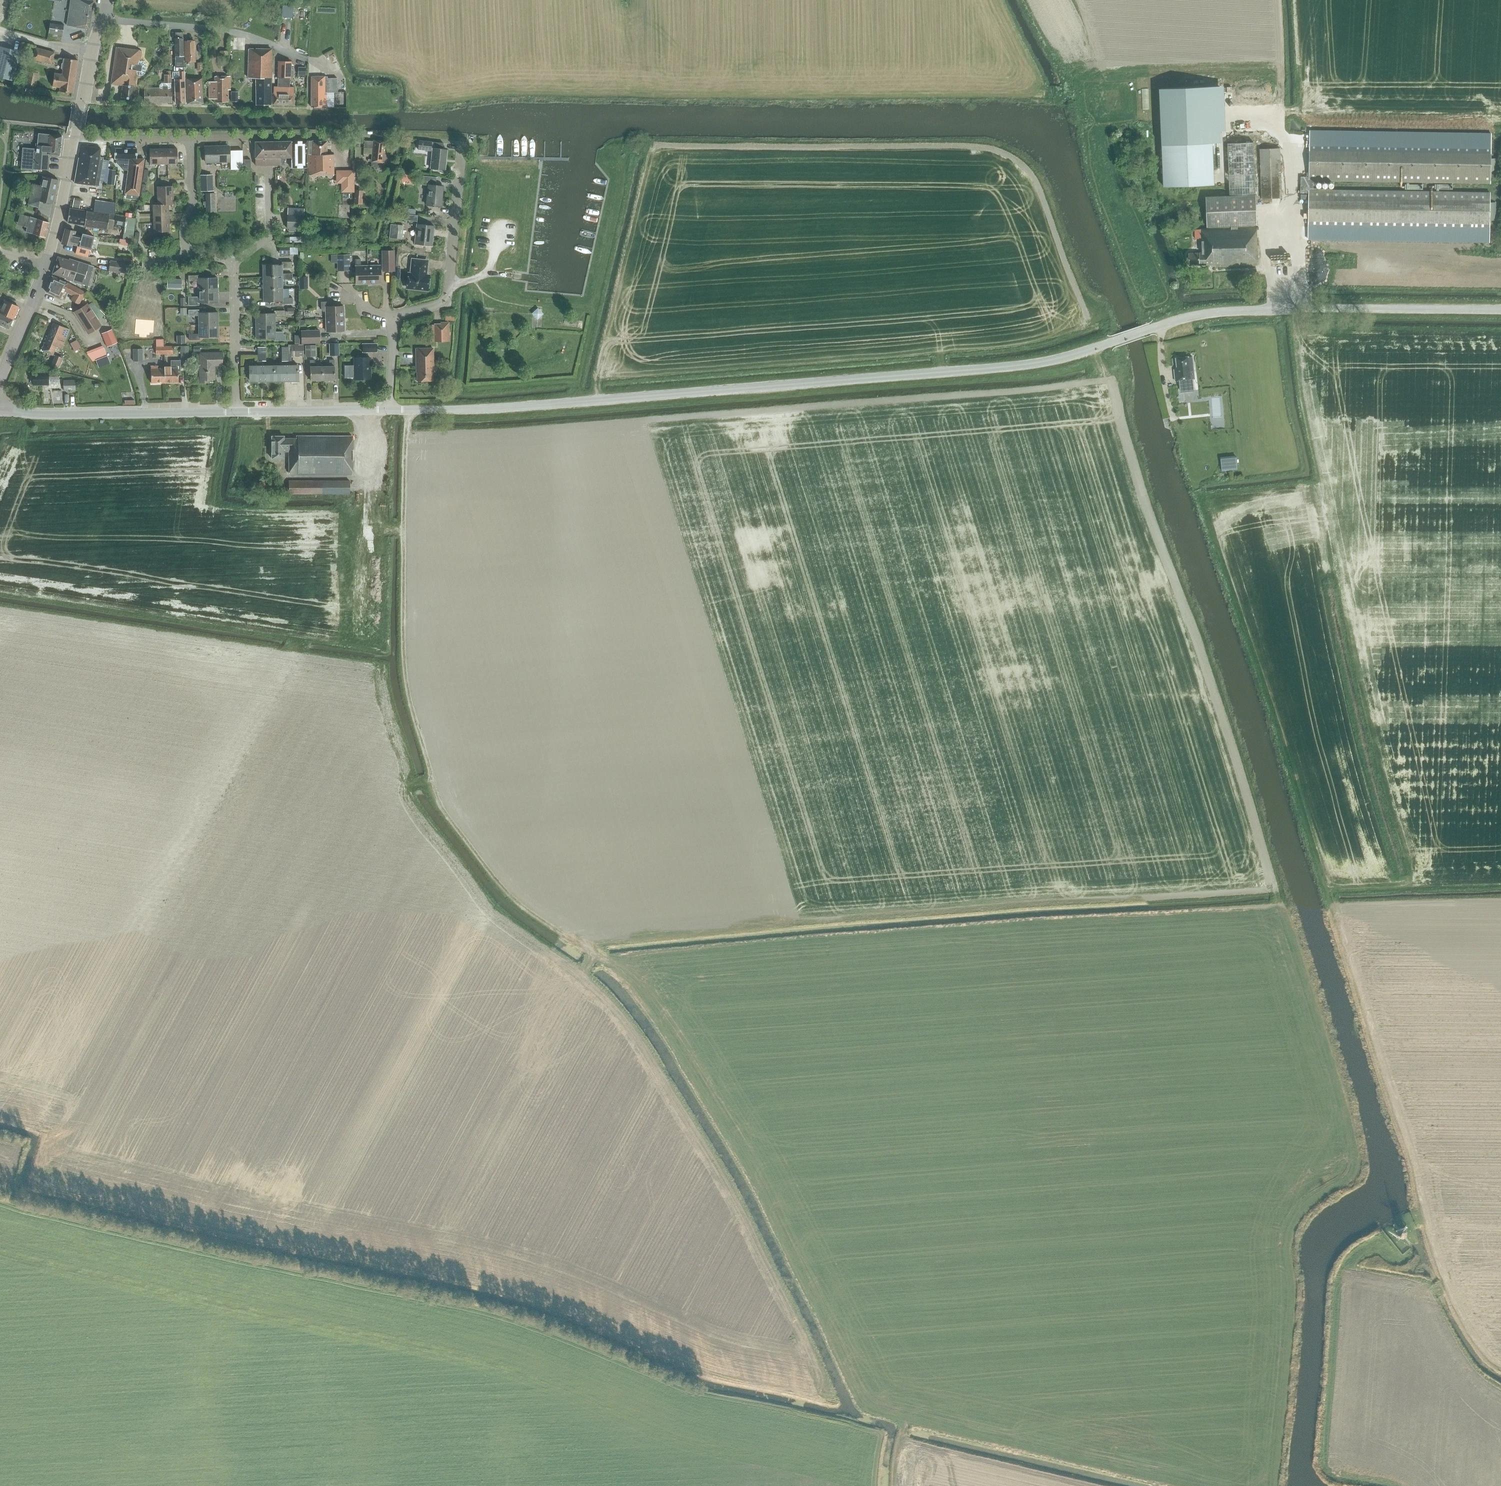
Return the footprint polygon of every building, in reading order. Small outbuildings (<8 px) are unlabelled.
[(93,1),(85,0),(70,0),(67,25),(89,29),(93,1)] [(292,18),(293,6),(282,5),(281,17),(292,18)] [(49,33),(62,35),(64,24),(50,22),(49,33)] [(183,32),(175,32),(175,56),(176,66),(174,66),(174,71),(184,71),(183,32)] [(195,61),(194,41),(184,42),(185,62),(195,61)] [(13,80),(20,51),(0,46),(0,77),(13,80)] [(140,61),(142,51),(117,47),(112,84),(122,85),(121,97),(133,99),(136,75),(142,76),(145,73),(146,64),(144,61),(140,61)] [(54,53),(34,48),(31,59),(51,64),(54,53)] [(270,105),(271,49),(248,49),(248,78),(255,78),(256,105),(270,105)] [(64,58),(63,66),(62,73),(54,72),(52,87),(60,88),(59,91),(72,93),(77,60),(64,58)] [(273,93),(272,104),(293,105),(294,94),(294,87),(289,87),(289,85),(290,85),(291,61),(278,61),(277,87),(273,87),(273,93)] [(298,75),(306,75),(306,67),(298,67),(298,75)] [(26,85),(35,87),(38,73),(29,71),(26,85)] [(175,81),(176,103),(185,103),(184,71),(174,71),(172,71),(172,78),(179,78),(178,81),(175,81)] [(171,101),(171,93),(171,75),(164,75),(164,83),(161,83),(159,85),(159,88),(145,88),(145,93),(144,93),(144,101),(171,101)] [(228,90),(230,90),(229,76),(214,76),(215,82),(208,82),(209,99),(215,98),(215,102),(228,102),(228,90)] [(327,93),(337,92),(337,78),(327,78),(327,77),(311,77),(311,107),(327,107),(327,93)] [(187,103),(202,103),(201,79),(187,79),(187,103)] [(35,144),(35,149),(22,148),(21,169),(34,170),(34,169),(47,170),(48,154),(59,155),(62,136),(38,133),(37,144),(35,144)] [(382,163),(384,141),(373,140),(373,142),(364,141),(363,148),(372,148),(371,162),(371,167),(377,167),(377,162),(382,163)] [(255,165),(269,165),(280,165),(280,158),(291,157),(292,157),(292,141),(255,142),(255,158),(255,165)] [(291,157),(291,168),(307,167),(307,152),(306,141),(292,141),(292,157),(291,157)] [(306,141),(307,152),(308,152),(309,175),(333,175),(334,154),(327,154),(327,141),(306,141)] [(444,170),(446,150),(442,149),(443,143),(419,141),(418,149),(432,151),(430,168),(444,170)] [(1163,188),(1214,186),(1212,142),(1162,144),(1163,188)] [(1229,195),(1238,195),(1238,196),(1205,197),(1207,227),(1231,226),(1231,228),(1194,229),(1195,239),(1201,239),(1201,253),(1188,253),(1188,265),(1212,264),(1211,266),(1257,265),(1256,227),(1237,228),(1237,226),(1257,225),(1256,195),(1246,195),(1246,194),(1255,194),(1253,142),(1227,143),(1229,195)] [(1316,184),(1316,180),(1490,184),(1491,147),(1310,143),(1309,172),(1307,172),(1307,177),(1301,177),(1300,193),(1309,193),(1308,227),(1489,230),(1490,194),(1313,190),(1313,184),(1316,184)] [(98,186),(101,170),(103,170),(104,165),(102,164),(103,157),(100,157),(101,148),(82,146),(79,159),(79,158),(74,183),(98,186)] [(228,162),(228,146),(205,147),(205,162),(228,162)] [(136,159),(137,149),(115,148),(114,158),(116,159),(116,162),(123,169),(128,170),(124,193),(138,195),(144,159),(136,159)] [(168,149),(168,164),(177,164),(177,148),(168,149)] [(1260,149),(1261,199),(1281,198),(1280,148),(1260,149)] [(149,149),(149,164),(159,164),(159,149),(149,149)] [(159,149),(159,164),(168,164),(168,149),(159,149)] [(230,170),(243,169),(242,150),(230,151),(230,170)] [(362,172),(363,160),(355,160),(354,172),(362,172)] [(414,174),(402,173),(401,180),(413,181),(414,174)] [(200,175),(201,191),(212,191),(211,175),(200,175)] [(52,204),(58,180),(43,176),(40,185),(33,183),(28,204),(38,207),(39,201),(52,204)] [(441,206),(443,186),(435,185),(436,177),(421,176),(420,185),(428,185),(426,205),(441,206)] [(353,182),(344,182),(344,191),(353,191),(353,182)] [(157,186),(157,196),(173,195),(172,186),(157,186)] [(362,204),(363,190),(355,190),(354,204),(362,204)] [(206,207),(206,212),(214,212),(214,193),(205,193),(206,201),(203,201),(203,205),(204,205),(204,207),(206,207)] [(168,204),(168,205),(173,204),(173,195),(157,196),(158,204),(168,204)] [(81,199),(74,197),(72,207),(79,209),(81,199)] [(153,205),(153,214),(169,213),(168,205),(168,204),(158,204),(153,205)] [(84,225),(85,218),(86,211),(77,210),(69,208),(67,222),(84,225)] [(107,229),(108,222),(109,215),(86,211),(85,218),(84,225),(84,226),(107,229)] [(153,214),(153,223),(169,222),(169,213),(153,214)] [(20,214),(18,221),(25,223),(28,223),(29,217),(20,214)] [(287,214),(287,229),(303,230),(304,215),(287,214)] [(124,226),(125,217),(115,216),(113,224),(124,226)] [(45,237),(49,223),(29,217),(28,223),(25,223),(24,227),(27,227),(25,232),(45,237)] [(169,232),(169,222),(153,223),(154,232),(169,232)] [(404,225),(391,224),(389,238),(402,239),(404,225)] [(432,246),(434,226),(416,224),(414,244),(432,246)] [(75,254),(88,257),(89,249),(90,249),(94,236),(82,233),(81,236),(74,234),(75,231),(65,229),(61,243),(71,246),(71,244),(77,246),(75,254)] [(394,271),(394,250),(382,250),(382,271),(394,271)] [(348,270),(347,254),(339,255),(339,271),(348,270)] [(69,260),(57,257),(52,273),(65,277),(65,279),(73,281),(87,285),(93,267),(69,259),(69,260)] [(368,284),(367,266),(360,266),(360,259),(355,259),(355,266),(356,284),(368,284)] [(110,260),(108,270),(129,273),(131,264),(127,263),(127,262),(110,260)] [(427,290),(428,276),(424,275),(424,270),(426,270),(427,261),(413,260),(411,274),(409,273),(407,288),(427,290)] [(263,265),(263,277),(282,277),(282,274),(282,268),(292,267),(292,262),(281,262),(281,264),(263,265)] [(380,284),(380,266),(367,266),(368,284),(380,284)] [(292,274),(282,274),(282,277),(263,277),(263,289),(282,289),(282,280),(292,279),(292,274)] [(198,281),(198,290),(217,290),(217,278),(198,278),(198,275),(188,275),(188,281),(198,281)] [(76,301),(82,291),(67,283),(52,276),(46,292),(64,300),(67,293),(73,296),(71,298),(76,301)] [(308,289),(308,276),(299,276),(299,289),(308,289)] [(182,279),(167,279),(167,288),(182,288),(182,279)] [(282,289),(263,289),(263,301),(282,301),(282,304),(292,304),(292,298),(282,298),(282,289)] [(188,297),(188,305),(199,305),(199,302),(217,302),(217,290),(198,290),(198,296),(188,297)] [(18,307),(9,302),(4,300),(0,310),(0,312),(13,319),(18,307)] [(88,333),(100,326),(97,320),(103,316),(98,306),(92,302),(87,305),(87,304),(74,312),(88,333)] [(321,310),(323,312),(325,311),(326,319),(344,318),(343,306),(328,307),(328,302),(321,302),(321,310)] [(543,314),(537,308),(531,313),(537,319),(543,314)] [(198,316),(198,325),(218,324),(217,312),(199,312),(199,310),(188,310),(188,316),(198,316)] [(255,313),(255,326),(275,326),(275,316),(285,316),(285,310),(274,311),(274,313),(255,313)] [(9,329),(13,319),(0,313),(0,325),(9,329)] [(115,324),(109,313),(105,315),(111,326),(115,324)] [(344,331),(344,318),(326,319),(326,331),(344,331)] [(61,349),(69,329),(53,323),(42,350),(53,355),(55,349),(58,350),(58,347),(61,349)] [(435,341),(449,341),(448,323),(440,323),(440,324),(434,325),(435,341)] [(218,324),(198,325),(199,334),(189,334),(189,340),(199,340),(199,337),(218,337),(218,324)] [(285,340),(285,335),(275,335),(275,326),(255,326),(256,338),(274,338),(274,340),(285,340)] [(117,343),(112,329),(102,333),(107,347),(117,343)] [(320,342),(320,330),(301,330),(301,343),(320,342)] [(177,344),(185,344),(185,335),(176,335),(177,344)] [(74,351),(81,348),(76,340),(70,344),(74,351)] [(339,356),(339,343),(328,343),(329,357),(339,356)] [(377,352),(377,343),(362,343),(362,352),(377,352)] [(303,344),(291,344),(291,356),(303,356),(303,344)] [(316,356),(316,345),(305,345),(305,357),(316,356)] [(156,354),(164,354),(164,346),(155,346),(156,354)] [(143,361),(143,348),(132,348),(133,361),(143,361)] [(416,349),(416,368),(417,368),(417,381),(432,380),(432,372),(433,372),(433,348),(416,349)] [(214,365),(221,365),(221,353),(199,353),(200,382),(209,382),(209,379),(214,379),(214,365)] [(261,366),(261,361),(265,361),(265,354),(258,354),(258,361),(257,361),(257,366),(249,366),(250,381),(262,381),(262,366),(261,366)] [(58,368),(62,358),(55,355),(50,365),(58,368)] [(98,368),(110,363),(107,356),(96,361),(98,368)] [(1194,379),(1192,356),(1176,358),(1177,369),(1174,370),(1175,381),(1179,380),(1180,392),(1194,390),(1192,379),(1194,379)] [(354,379),(370,379),(370,357),(354,358),(354,366),(344,366),(344,378),(354,378),(354,379)] [(164,368),(164,383),(178,382),(178,371),(180,371),(180,360),(170,360),(171,367),(164,367),(164,368)] [(310,380),(322,380),(322,366),(314,366),(314,360),(309,360),(310,380)] [(322,366),(322,380),(334,380),(334,360),(329,360),(329,366),(322,366)] [(285,366),(286,380),(298,380),(297,365),(285,366)] [(151,383),(164,383),(164,368),(158,368),(158,366),(151,366),(151,383)] [(273,366),(262,366),(262,381),(274,381),(273,366)] [(285,366),(273,366),(274,381),(286,380),(285,366)] [(59,383),(59,379),(59,373),(48,373),(33,373),(33,375),(30,377),(30,381),(33,383),(33,385),(48,385),(48,384),(59,383)] [(63,390),(76,390),(75,380),(63,380),(63,390)] [(289,474),(352,474),(352,436),(295,436),(295,438),(284,438),(284,436),(271,436),(271,458),(284,458),(284,451),(289,451),(289,474)] [(1221,459),(1222,472),(1237,471),(1236,458),(1221,459)] [(350,494),(350,480),(289,481),(289,494),(350,494)] [(1406,1232),(1406,1231),(1404,1229),(1403,1228),(1403,1229),(1401,1228),(1400,1228),(1398,1230),(1397,1230),(1397,1231),(1397,1234),(1397,1235),(1399,1237),(1400,1237),(1402,1237),(1402,1238),(1403,1237),(1405,1235),(1406,1236),(1406,1235),(1406,1232)]
